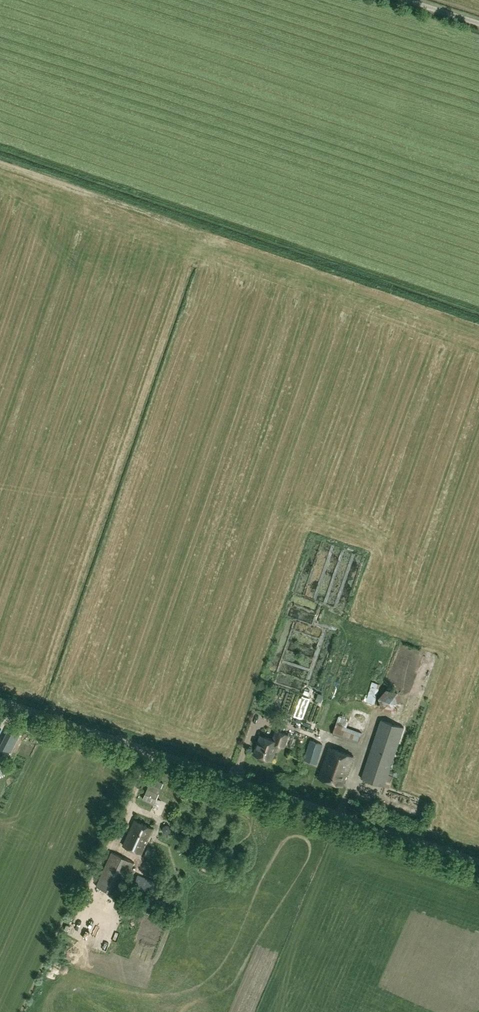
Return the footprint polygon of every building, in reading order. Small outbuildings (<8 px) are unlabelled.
[(427,657),(421,676),(430,679),(436,660),(427,657)] [(376,681),(367,700),(375,704),(384,684),(376,681)] [(384,697),(391,707),(402,700),(397,693),(394,695),(392,692),(384,697)] [(358,743),(362,732),(346,726),(349,719),(340,716),(333,734),(358,743)] [(381,719),(361,778),(384,786),(404,727),(381,719)] [(258,735),(252,752),(270,758),(275,744),(281,747),(286,734),(274,730),(270,739),(258,735)] [(0,747),(0,750),(8,754),(15,739),(6,735),(0,747)] [(310,740),(306,739),(303,751),(306,752),(304,759),(316,763),(323,744),(310,740)] [(328,746),(318,776),(343,785),(353,754),(328,746)] [(119,896),(139,852),(140,853),(151,827),(133,819),(122,845),(125,846),(121,856),(110,851),(95,886),(119,896)] [(180,890),(139,873),(130,894),(171,911),(180,890)] [(109,909),(110,899),(90,899),(90,909),(109,909)]
